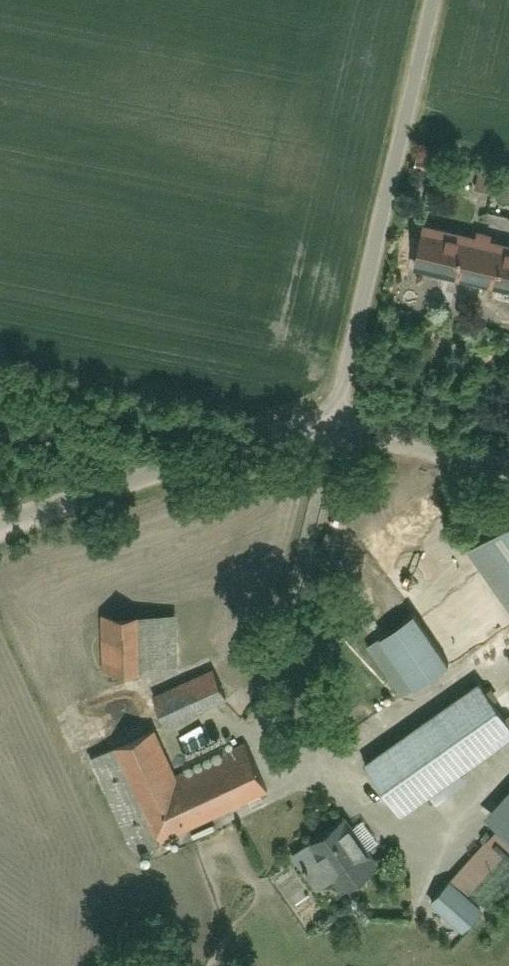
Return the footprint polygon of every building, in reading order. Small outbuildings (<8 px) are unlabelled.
[(424,233),(419,260),(508,277),(508,250),(424,233)] [(508,606),(508,526),(471,554),(508,606)] [(408,702),(508,628),(508,620),(488,591),(427,635),(414,617),(369,649),(408,702)] [(165,613),(96,613),(96,666),(165,666),(165,613)] [(168,693),(179,718),(241,692),(230,667),(168,693)] [(478,688),(368,768),(402,814),(508,736),(508,730),(478,688)] [(152,733),(94,759),(137,856),(263,800),(243,754),(175,784),(152,733)] [(484,916),(508,887),(508,793),(486,819),(498,830),(449,885),(484,916)] [(344,823),(299,856),(333,903),(379,871),(344,823)]
